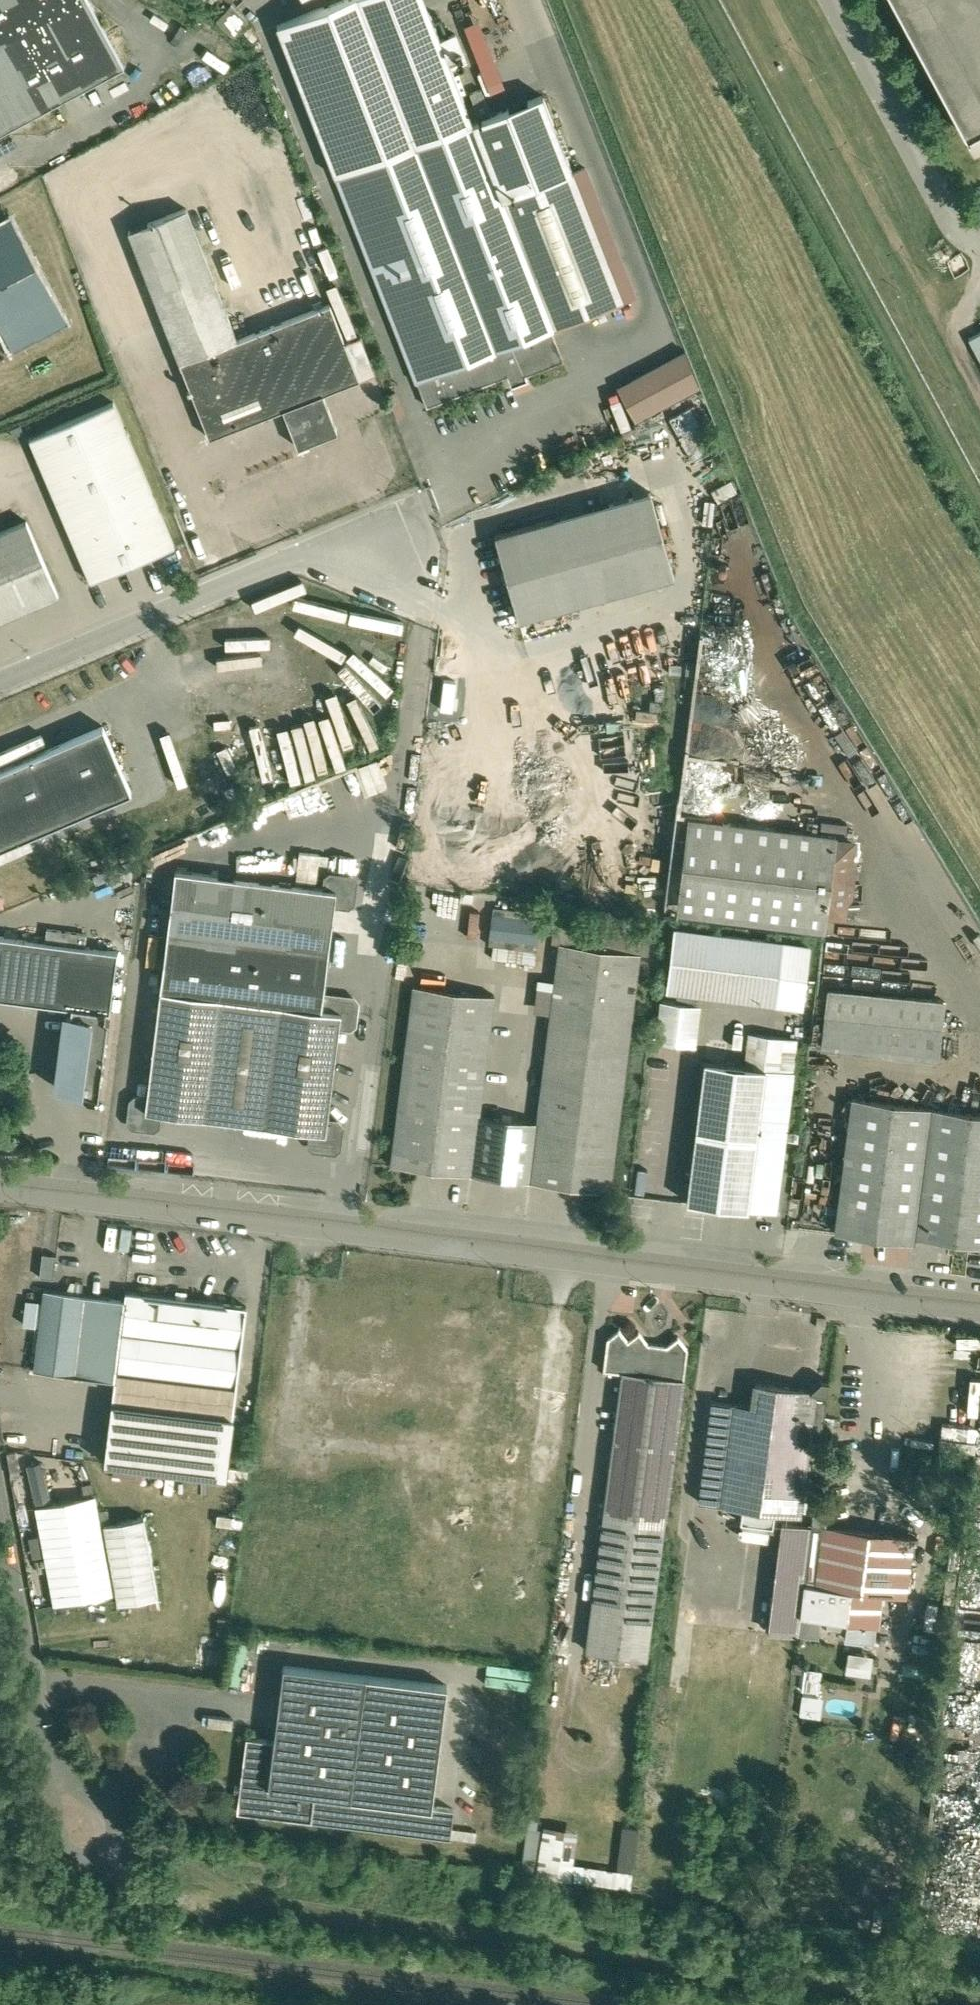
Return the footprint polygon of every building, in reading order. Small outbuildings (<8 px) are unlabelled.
[(125,66),(90,0),(0,0),(0,134),(125,66)] [(278,23),(336,174),(337,174),(473,121),(474,121),(474,120),(427,0),(338,0),(278,23)] [(966,134),(979,126),(979,0),(893,0),(966,134)] [(249,20),(232,4),(218,19),(234,35),(249,20)] [(461,22),(484,89),(501,83),(478,16),(461,22)] [(482,87),(471,91),(479,112),(490,107),(482,87)] [(574,170),(544,93),(474,120),(474,121),(473,121),(553,328),(624,300),(624,299),(636,294),(586,166),(574,170)] [(473,121),(337,174),(417,381),(419,380),(553,328),(473,121)] [(187,206),(130,228),(181,360),(238,338),(187,206)] [(0,224),(0,322),(7,335),(25,325),(32,338),(68,318),(13,217),(0,224)] [(331,302),(275,324),(304,399),(324,392),(361,377),(331,302)] [(238,338),(181,360),(211,436),(284,407),(304,399),(275,324),(238,338)] [(553,328),(419,380),(428,404),(511,372),(514,380),(527,375),(527,376),(528,375),(527,373),(564,358),(553,328)] [(686,349),(618,386),(637,420),(701,386),(686,349)] [(339,430),(324,392),(304,399),(319,438),(339,430)] [(319,438),(304,399),(284,407),(299,445),(319,438)] [(176,545),(115,400),(31,436),(93,580),(176,545)] [(691,406),(671,417),(693,458),(714,447),(691,406)] [(651,490),(496,534),(520,618),(675,575),(651,490)] [(0,531),(0,619),(60,594),(28,519),(0,531)] [(0,769),(0,847),(132,791),(104,724),(0,769)] [(385,785),(375,759),(355,766),(365,792),(385,785)] [(837,834),(732,821),(732,822),(689,816),(677,911),(824,930),(826,913),(836,839),(837,834)] [(854,841),(836,839),(826,913),(845,915),(847,899),(851,896),(852,883),(854,881),(855,877),(854,874),(855,862),(852,857),(854,841)] [(293,874),(313,879),(319,855),(298,850),(293,874)] [(326,887),(176,868),(148,1097),(146,1109),(161,1110),(207,1116),(207,1119),(210,1123),(213,1124),(219,1125),(219,1124),(222,1125),(226,1122),(226,1119),(312,1129),(327,1131),(328,1120),(340,1025),(342,1010),(322,1008),(324,993),(335,903),(337,888),(326,887)] [(347,874),(337,873),(337,874),(331,873),(327,876),(327,882),(326,882),(326,887),(337,888),(335,903),(346,904),(349,904),(353,901),(354,898),(356,885),(355,885),(356,880),(353,876),(347,875),(347,874)] [(489,908),(488,939),(538,940),(539,909),(489,908)] [(549,940),(637,949),(638,946),(647,947),(649,935),(551,925),(549,940)] [(785,942),(676,928),(668,987),(778,1001),(785,942)] [(0,934),(0,996),(69,1005),(111,1010),(119,950),(0,934)] [(641,951),(561,941),(538,1120),(530,1180),(611,1191),(641,951)] [(809,945),(785,942),(778,1001),(802,1004),(809,945)] [(495,993),(414,984),(392,1163),(473,1173),(480,1113),(495,993)] [(944,998),(830,987),(826,1015),(941,1027),(944,998)] [(355,997),(349,996),(324,993),(322,1008),(342,1010),(340,1025),(348,1026),(351,1026),(355,1023),(356,1020),(358,1007),(357,1007),(358,1001),(355,997)] [(698,1003),(663,998),(658,1039),(693,1044),(698,1003)] [(111,1010),(69,1005),(58,1087),(82,1090),(100,1096),(111,1010)] [(941,1027),(826,1015),(823,1043),(938,1054),(941,1027)] [(798,1037),(749,1031),(745,1064),(794,1070),(798,1037)] [(745,1064),(705,1060),(688,1199),(777,1211),(795,1070),(745,1064)] [(148,1097),(142,1096),(137,1096),(133,1099),(132,1104),(130,1115),(131,1115),(130,1121),(133,1125),(139,1125),(139,1126),(152,1127),(155,1127),(159,1124),(159,1121),(160,1121),(161,1110),(146,1109),(148,1097)] [(933,1106),(853,1096),(836,1229),(869,1234),(869,1236),(870,1238),(879,1239),(881,1238),(881,1235),(916,1240),(917,1234),(933,1106)] [(933,1106),(917,1234),(979,1242),(979,1113),(933,1106)] [(538,1120),(480,1113),(473,1173),(530,1180),(538,1120)] [(342,1125),(339,1121),(334,1121),(334,1120),(328,1120),(327,1131),(312,1129),(311,1140),(311,1143),(314,1147),(317,1148),(330,1150),(330,1149),(336,1150),(340,1147),(340,1141),(341,1141),(342,1131),(342,1125)] [(58,1253),(44,1251),(41,1275),(54,1277),(58,1253)] [(126,1298),(45,1288),(35,1368),(116,1378),(126,1298)] [(248,1305),(127,1290),(126,1298),(116,1378),(113,1401),(113,1402),(234,1417),(234,1416),(248,1305)] [(649,1341),(640,1330),(629,1338),(620,1327),(608,1337),(604,1369),(684,1378),(685,1378),(689,1347),(679,1335),(668,1344),(649,1341)] [(684,1378),(624,1371),(606,1510),(666,1517),(684,1378)] [(822,1378),(812,1387),(812,1389),(816,1389),(813,1412),(814,1412),(809,1453),(820,1454),(830,1379),(822,1378)] [(812,1389),(757,1382),(754,1404),(813,1412),(816,1389),(812,1389)] [(754,1404),(713,1399),(700,1500),(744,1506),(742,1521),(774,1525),(776,1510),(801,1513),(809,1453),(814,1412),(813,1412),(754,1404)] [(234,1417),(113,1402),(106,1461),(226,1476),(234,1417)] [(28,1482),(32,1498),(46,1495),(42,1479),(28,1482)] [(96,1493),(36,1504),(55,1603),(114,1592),(96,1493)] [(666,1517),(606,1510),(599,1569),(658,1577),(666,1517)] [(826,1514),(814,1513),(812,1525),(806,1579),(818,1580),(825,1523),(826,1514)] [(145,1515),(105,1522),(119,1601),(159,1595),(145,1515)] [(812,1525),(784,1521),(770,1630),(799,1634),(806,1579),(812,1525)] [(825,1523),(818,1580),(817,1584),(852,1588),(848,1618),(877,1621),(878,1621),(881,1591),(906,1594),(914,1534),(825,1523)] [(658,1577),(599,1569),(588,1649),(648,1657),(659,1577),(658,1577)] [(852,1588),(817,1584),(818,1580),(806,1579),(799,1634),(819,1636),(822,1615),(848,1619),(848,1618),(852,1588)] [(877,1621),(848,1618),(848,1619),(850,1619),(847,1638),(875,1641),(877,1621)] [(844,1672),(869,1674),(871,1653),(846,1650),(844,1672)] [(367,1675),(285,1664),(275,1740),(269,1786),(316,1793),(352,1797),(367,1675)] [(448,1685),(367,1675),(352,1797),(433,1807),(433,1806),(448,1685)] [(818,1716),(821,1695),(800,1693),(797,1713),(818,1716)] [(275,1740),(248,1736),(238,1811),(313,1820),(316,1793),(269,1786),(275,1740)] [(352,1797),(316,1793),(313,1820),(451,1837),(455,1808),(433,1806),(433,1807),(433,1808),(352,1797)] [(528,1812),(520,1874),(630,1888),(638,1828),(620,1826),(615,1869),(573,1863),(576,1832),(537,1827),(538,1814),(528,1812)]
